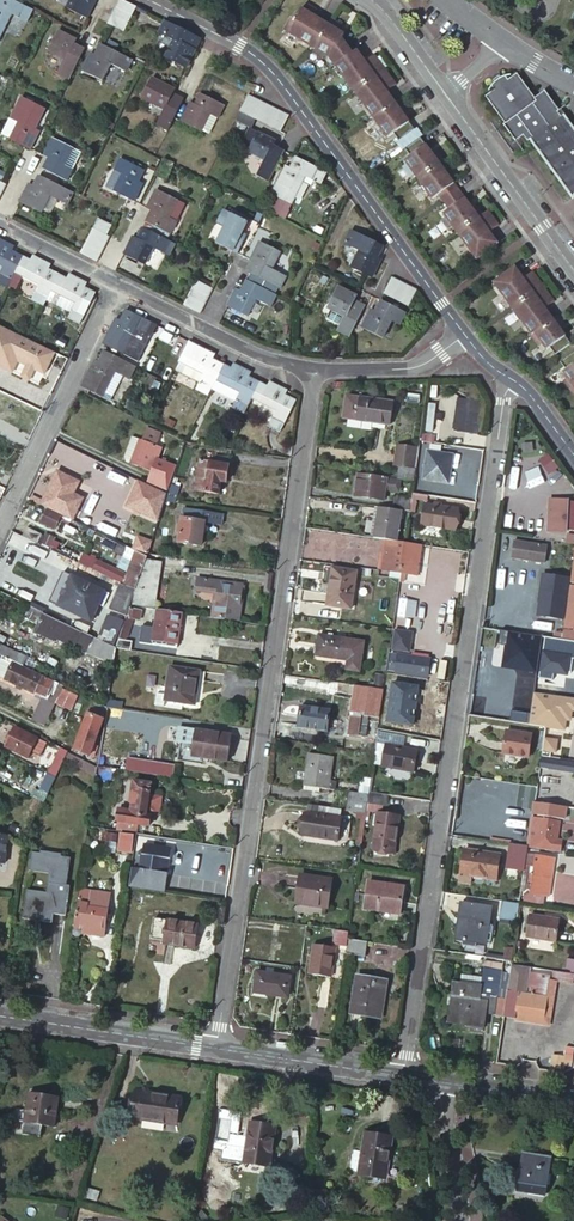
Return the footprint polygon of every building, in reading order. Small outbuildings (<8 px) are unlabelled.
[(2,28),(10,11),(27,19),(33,8),(17,0),(0,0),(0,27),(2,28)] [(67,5),(87,15),(95,0),(69,0),(67,5)] [(127,0),(118,0),(115,5),(132,14),(136,5),(127,0)] [(132,14),(115,5),(111,13),(128,22),(132,14)] [(283,30),(328,58),(335,66),(387,137),(393,132),(398,140),(414,128),(399,109),(404,106),(399,99),(395,102),(386,91),(395,84),(374,55),(364,61),(356,50),(352,53),(341,38),(343,34),(334,29),(338,23),(331,18),(327,24),(321,20),(324,15),(318,11),(314,16),(300,8),(293,20),(291,18),(283,30)] [(106,21),(110,23),(123,30),(128,22),(111,13),(106,21)] [(176,25),(165,19),(159,30),(175,38),(166,55),(186,65),(195,48),(189,45),(195,34),(176,25)] [(68,79),(84,48),(73,42),(75,38),(58,29),(48,49),(64,57),(56,73),(68,79)] [(95,53),(90,51),(81,69),(104,80),(113,62),(130,71),(135,59),(100,42),(95,53)] [(573,195),(573,133),(544,91),(534,98),(517,74),(508,80),(505,77),(501,79),(499,77),(493,81),(495,84),(491,87),(493,89),(484,96),(503,123),(501,124),(513,141),(522,135),(526,141),(530,138),(572,198),(573,195)] [(167,129),(183,98),(172,92),(174,87),(157,78),(151,75),(141,96),(146,99),(163,108),(155,123),(167,129)] [(194,103),(189,101),(180,119),(201,129),(210,111),(224,119),(230,107),(199,92),(194,103)] [(248,93),(240,110),(247,114),(256,97),(248,93)] [(264,100),(256,97),(247,114),(256,117),(264,100)] [(264,100),(256,117),(264,122),(273,105),(264,100)] [(11,137),(25,144),(31,147),(41,129),(36,126),(41,116),(16,104),(11,114),(20,119),(11,137)] [(281,109),(273,105),(264,122),(273,126),(281,109)] [(281,130),(289,113),(281,109),(273,126),(281,130)] [(20,119),(11,114),(1,132),(11,137),(20,119)] [(273,144),(276,139),(259,130),(249,151),(264,158),(256,174),(269,181),(284,149),(273,144)] [(53,136),(44,154),(49,156),(43,167),(67,179),(72,168),(64,164),(73,146),(53,136)] [(476,259),(498,243),(489,231),(498,225),(487,210),(482,213),(478,216),(474,210),(444,170),(449,167),(439,154),(434,157),(420,138),(405,149),(410,155),(403,160),(432,198),(438,194),(449,209),(443,213),(476,259)] [(327,171),(296,155),(290,166),(286,163),(276,181),(297,192),(305,175),(321,183),(327,171)] [(113,189),(128,197),(133,199),(142,181),(137,178),(142,168),(118,156),(114,166),(122,171),(113,189)] [(71,190),(40,174),(34,185),(29,183),(20,201),(41,211),(50,193),(65,201),(71,190)] [(156,187),(147,206),(152,208),(146,219),(170,231),(176,221),(167,217),(177,198),(156,187)] [(478,207),(474,210),(478,216),(482,213),(478,207)] [(217,242),(232,249),(237,252),(247,234),(241,231),(247,221),(243,219),(232,213),(223,209),(218,219),(227,224),(217,242)] [(232,213),(243,219),(245,216),(234,210),(232,213)] [(105,244),(109,235),(93,227),(88,235),(105,244)] [(175,243),(143,227),(137,237),(133,235),(124,253),(144,264),(153,245),(169,254),(175,243)] [(380,247),(349,231),(344,242),(360,250),(351,268),(366,275),(371,278),(380,260),(375,257),(380,247)] [(105,244),(88,235),(84,244),(101,252),(105,244)] [(0,240),(0,266),(3,267),(0,275),(0,284),(7,288),(14,273),(23,256),(12,251),(15,247),(11,245),(0,240)] [(261,241),(251,259),(256,261),(250,272),(275,285),(281,274),(271,269),(281,251),(261,241)] [(80,251),(97,259),(101,252),(84,244),(80,251)] [(30,260),(23,256),(14,273),(39,286),(32,300),(43,306),(50,291),(58,275),(47,269),(50,265),(32,256),(30,260)] [(554,354),(570,343),(557,326),(562,322),(557,315),(552,319),(544,308),(553,301),(531,272),(522,278),(514,268),(493,283),(531,334),(530,335),(537,346),(541,343),(546,349),(549,347),(554,354)] [(58,275),(50,291),(57,294),(63,297),(58,307),(71,313),(69,318),(80,324),(96,293),(85,288),(87,283),(69,274),(66,279),(58,275)] [(384,295),(391,299),(400,282),(391,278),(383,294),(384,295)] [(208,296),(213,288),(196,279),(192,288),(208,296)] [(279,295),(247,279),(241,290),(237,287),(228,306),(248,316),(257,298),(274,306),(279,295)] [(400,303),(408,286),(400,282),(391,299),(400,303)] [(408,307),(416,290),(408,286),(400,303),(408,307)] [(348,338),(364,307),(353,302),(355,297),(336,287),(326,309),(345,319),(337,333),(348,338)] [(208,296),(192,288),(188,296),(204,304),(208,296)] [(63,297),(57,294),(52,304),(58,307),(63,297)] [(184,304),(200,312),(204,304),(188,296),(184,304)] [(404,314),(380,301),(375,313),(370,310),(361,328),(379,337),(387,321),(398,327),(404,314)] [(120,322),(114,318),(101,342),(121,352),(133,328),(148,336),(155,323),(127,309),(120,322)] [(12,371),(21,351),(48,365),(55,351),(27,337),(0,324),(0,365),(12,371)] [(214,353),(188,340),(176,363),(200,376),(193,390),(205,396),(212,382),(221,364),(211,359),(214,353)] [(99,361),(93,358),(80,385),(100,395),(102,391),(111,395),(121,375),(127,378),(134,365),(105,351),(99,361)] [(560,362),(566,370),(563,372),(566,376),(562,379),(573,395),(573,352),(560,362)] [(250,371),(233,362),(229,368),(221,364),(212,382),(236,394),(229,408),(241,414),(248,400),(257,382),(247,377),(250,371)] [(269,388),(257,382),(248,400),(260,406),(253,420),(265,426),(284,389),(272,383),(269,388)] [(393,402),(345,394),(342,415),(390,423),(393,402)] [(456,397),(453,431),(477,432),(480,399),(456,397)] [(166,493),(176,465),(157,457),(160,447),(165,435),(146,428),(141,440),(131,436),(123,457),(125,461),(152,471),(146,483),(147,483),(166,493)] [(415,447),(398,444),(395,463),(412,466),(415,447)] [(452,454),(427,450),(422,478),(432,480),(433,475),(443,476),(445,462),(450,463),(452,454)] [(214,463),(197,461),(192,491),(217,494),(219,482),(224,483),(228,457),(215,455),(214,463)] [(448,482),(450,463),(445,462),(443,476),(433,475),(432,480),(448,482)] [(358,474),(354,473),(350,494),(355,495),(358,474)] [(387,478),(358,474),(355,495),(384,499),(387,478)] [(407,487),(408,480),(394,478),(393,485),(407,487)] [(147,483),(146,483),(143,492),(163,503),(163,502),(166,493),(147,483)] [(152,534),(160,510),(138,503),(121,497),(117,510),(136,516),(133,527),(136,528),(142,531),(152,534)] [(457,508),(425,503),(421,524),(454,528),(457,508)] [(550,503),(546,533),(564,536),(568,506),(550,503)] [(395,539),(400,509),(377,506),(373,536),(381,537),(386,538),(395,539)] [(59,515),(45,509),(39,523),(52,530),(59,515)] [(203,522),(181,518),(180,525),(177,524),(176,532),(179,532),(178,543),(200,546),(203,522)] [(40,532),(25,525),(22,533),(37,540),(40,532)] [(46,535),(40,532),(37,540),(42,542),(46,535)] [(46,535),(42,542),(50,546),(54,538),(46,534),(46,535)] [(381,567),(386,538),(381,537),(377,567),(381,567)] [(399,570),(398,574),(400,574),(405,541),(395,539),(386,538),(381,567),(399,570)] [(114,545),(103,539),(100,546),(130,561),(125,574),(85,553),(80,562),(121,582),(134,589),(144,558),(144,557),(126,548),(125,549),(114,543),(114,545)] [(548,544),(518,540),(516,557),(546,561),(548,544)] [(405,541),(400,574),(402,575),(403,571),(415,573),(420,543),(405,541)] [(55,567),(25,553),(14,576),(44,591),(55,567)] [(144,558),(134,589),(129,604),(147,606),(152,607),(162,561),(144,558)] [(357,571),(336,568),(334,583),(328,583),(325,604),(351,608),(357,571)] [(108,591),(71,573),(57,603),(90,619),(98,601),(102,603),(108,591)] [(241,583),(196,576),(194,586),(216,590),(212,615),(236,618),(241,583)] [(545,620),(545,625),(561,627),(562,622),(568,579),(551,576),(545,620)] [(134,589),(121,582),(109,608),(125,614),(129,604),(134,589)] [(568,590),(562,632),(573,633),(573,591),(568,590)] [(147,606),(129,604),(125,614),(123,620),(115,647),(129,649),(132,641),(123,639),(130,635),(135,621),(132,617),(142,620),(147,606)] [(181,611),(155,608),(152,626),(139,624),(136,640),(149,642),(150,639),(176,643),(181,611)] [(115,647),(123,620),(105,612),(94,636),(115,647)] [(87,633),(47,613),(40,629),(79,648),(87,633)] [(394,628),(391,648),(407,650),(408,641),(411,642),(412,631),(394,628)] [(363,641),(319,634),(316,654),(347,659),(345,669),(359,671),(363,641)] [(11,659),(13,654),(8,651),(10,648),(0,643),(0,654),(11,659)] [(430,658),(391,652),(388,668),(427,675),(430,658)] [(56,681),(13,660),(4,678),(47,699),(56,681)] [(198,666),(168,662),(163,699),(193,703),(198,666)] [(374,672),(372,684),(381,686),(383,673),(374,672)] [(560,728),(573,729),(573,697),(562,696),(560,728)] [(90,754),(105,709),(89,704),(74,748),(90,754)] [(329,708),(300,704),(297,724),(326,729),(329,708)] [(367,714),(350,711),(347,732),(364,734),(367,719),(367,714)] [(37,737),(14,726),(4,745),(27,757),(30,750),(37,737)] [(229,734),(185,727),(183,738),(193,739),(190,755),(225,760),(229,734)] [(528,736),(501,732),(498,755),(524,759),(528,736)] [(30,750),(40,755),(46,742),(37,737),(30,750)] [(416,751),(385,746),(382,766),(413,771),(416,751)] [(63,759),(66,752),(67,750),(61,747),(49,773),(55,776),(63,759)] [(96,768),(66,752),(63,759),(95,774),(96,768)] [(105,753),(104,766),(116,768),(118,756),(105,753)] [(308,753),(304,785),(303,789),(317,791),(317,787),(329,788),(333,757),(308,753)] [(540,758),(538,767),(573,772),(573,763),(540,758)] [(43,803),(55,776),(49,773),(47,772),(39,790),(34,787),(30,796),(43,803)] [(118,820),(117,829),(134,831),(135,822),(147,824),(149,814),(144,814),(145,811),(157,812),(159,795),(148,793),(149,781),(132,779),(130,795),(132,795),(130,809),(118,808),(116,820),(118,820)] [(508,811),(512,786),(505,785),(502,787),(501,798),(503,800),(502,807),(504,810),(508,811)] [(533,786),(524,785),(524,788),(512,786),(508,811),(528,814),(533,786)] [(366,802),(367,793),(349,790),(348,799),(366,802)] [(386,793),(368,790),(367,793),(366,802),(366,803),(384,806),(386,793)] [(366,803),(365,810),(376,812),(383,813),(384,806),(366,803)] [(528,814),(508,811),(507,819),(527,823),(528,814)] [(342,817),(306,812),(302,833),(339,839),(342,817)] [(383,813),(376,812),(371,848),(392,851),(397,815),(383,813)] [(557,823),(531,818),(526,846),(526,848),(552,852),(557,823)] [(8,829),(14,832),(18,825),(12,822),(8,829)] [(133,834),(118,832),(116,849),(130,851),(133,834)] [(130,867),(127,885),(164,890),(167,871),(166,871),(163,870),(165,858),(168,858),(169,858),(170,848),(142,844),(141,851),(137,851),(136,855),(141,856),(139,868),(130,867)] [(526,848),(526,846),(510,844),(507,864),(523,867),(525,854),(526,848)] [(41,853),(33,852),(30,871),(53,875),(49,893),(27,889),(23,917),(51,922),(53,912),(66,914),(70,885),(66,884),(70,857),(62,856),(62,853),(41,850),(41,853)] [(499,855),(463,850),(459,874),(471,876),(495,880),(499,855)] [(553,858),(525,854),(523,867),(518,903),(541,907),(543,896),(540,895),(541,892),(544,893),(546,876),(550,877),(553,858)] [(331,880),(298,875),(294,900),(327,905),(331,880)] [(402,886),(367,881),(364,906),(399,911),(402,886)] [(74,925),(83,926),(104,929),(107,909),(86,905),(89,890),(79,889),(74,925)] [(518,903),(501,900),(499,910),(516,913),(518,903)] [(491,907),(459,902),(457,917),(460,918),(457,939),(485,944),(491,907)] [(559,919),(529,914),(525,936),(555,940),(559,919)] [(151,936),(164,937),(167,919),(154,917),(151,936)] [(198,924),(167,919),(164,937),(163,942),(194,947),(198,924)] [(348,930),(335,928),(333,937),(346,939),(347,938),(348,930)] [(381,935),(348,930),(347,938),(366,940),(380,943),(381,935)] [(366,940),(347,938),(346,939),(345,952),(364,955),(366,940)] [(335,945),(313,942),(309,972),(331,975),(335,945)] [(573,971),(573,960),(566,959),(565,970),(573,971)] [(496,997),(499,972),(482,969),(479,988),(452,984),(446,1022),(482,1027),(484,1014),(493,1015),(496,997)] [(549,970),(548,976),(534,973),(530,994),(521,993),(519,992),(518,999),(516,998),(514,1012),(541,1016),(542,1017),(547,980),(573,984),(573,974),(549,970)] [(290,976),(256,971),(253,991),(287,996),(290,976)] [(504,998),(507,973),(499,972),(496,997),(504,998)] [(530,994),(534,973),(525,972),(521,993),(530,994)] [(384,980),(355,975),(350,1011),(379,1016),(384,980)] [(541,1016),(514,1012),(513,1019),(540,1023),(541,1016)] [(181,1097),(137,1090),(132,1117),(177,1124),(181,1097)] [(58,1097),(28,1093),(26,1110),(15,1108),(11,1133),(40,1137),(42,1125),(53,1127),(58,1097)] [(276,1127),(250,1123),(244,1162),(270,1166),(276,1127)] [(391,1139),(365,1134),(363,1151),(353,1150),(351,1171),(385,1176),(391,1139)] [(548,1158),(521,1154),(516,1186),(526,1188),(525,1192),(543,1194),(548,1158)] [(59,1206),(56,1215),(65,1219),(69,1209),(59,1206)]
